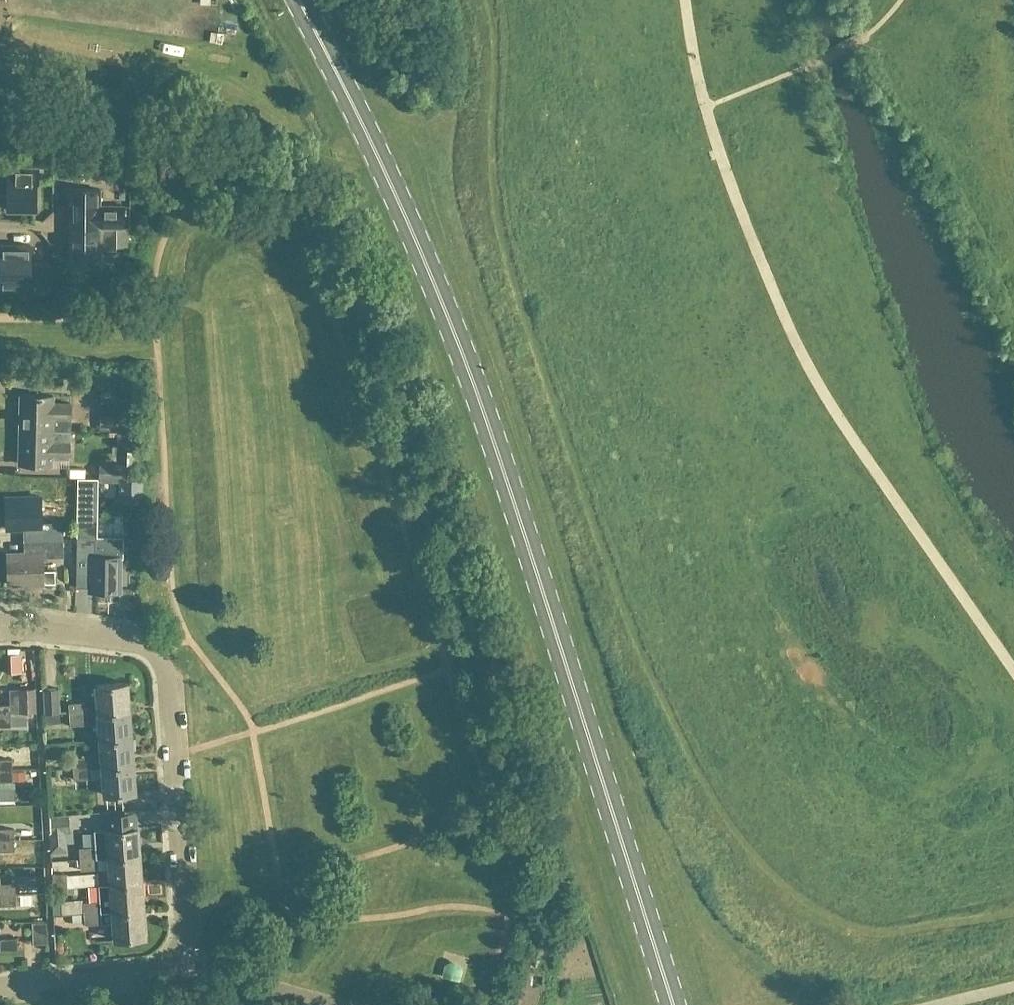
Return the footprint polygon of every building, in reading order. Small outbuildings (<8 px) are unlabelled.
[(6,153),(6,169),(38,169),(38,154),(7,153),(6,153)] [(7,169),(7,182),(6,211),(35,211),(36,182),(38,182),(38,170),(7,169)] [(99,208),(99,206),(99,191),(70,190),(70,230),(116,230),(123,230),(124,208),(99,208)] [(70,230),(69,269),(98,269),(98,256),(98,252),(115,252),(115,249),(116,230),(70,230)] [(0,276),(0,292),(10,292),(40,292),(50,292),(50,264),(30,264),(30,247),(1,247),(0,276)] [(101,402),(127,402),(127,390),(101,390),(101,402)] [(20,396),(19,431),(70,432),(70,405),(52,404),(52,397),(20,396)] [(19,431),(19,465),(51,466),(51,459),(69,459),(69,443),(70,432),(19,431)] [(98,480),(100,480),(125,481),(126,466),(98,465),(98,480)] [(76,520),(94,521),(95,480),(77,480),(76,520)] [(23,529),(23,542),(63,541),(62,523),(41,524),(40,498),(5,499),(6,530),(23,529)] [(94,538),(77,538),(76,576),(89,576),(89,592),(120,593),(120,559),(123,559),(123,538),(94,538)] [(54,572),(42,572),(42,559),(63,558),(63,541),(23,542),(24,554),(7,555),(8,586),(43,585),(43,584),(55,584),(54,572)] [(96,686),(98,714),(128,712),(126,684),(96,686)] [(35,688),(10,689),(10,706),(11,713),(36,712),(35,688)] [(59,715),(58,691),(43,692),(45,717),(59,715)] [(86,714),(85,704),(68,705),(69,716),(86,714)] [(11,717),(11,714),(11,713),(10,706),(0,707),(0,717),(11,717)] [(128,712),(98,714),(100,741),(130,739),(128,712)] [(87,725),(86,714),(69,716),(70,726),(87,725)] [(0,717),(0,728),(11,728),(11,717),(0,717)] [(100,741),(102,768),(132,766),(130,739),(100,741)] [(72,771),(90,770),(89,759),(71,760),(72,771)] [(11,772),(11,761),(0,762),(0,772),(11,772)] [(14,780),(25,780),(26,765),(14,764),(14,780)] [(134,794),(132,766),(102,768),(104,796),(134,794)] [(28,783),(42,783),(41,770),(27,770),(28,783)] [(90,770),(72,771),(73,782),(90,780),(90,770)] [(0,772),(0,783),(12,783),(11,772),(0,772)] [(17,799),(17,787),(0,788),(0,799),(17,799)] [(107,831),(94,831),(96,849),(96,860),(109,859),(139,856),(137,828),(136,812),(105,814),(107,831)] [(13,841),(13,830),(0,830),(0,841),(13,841)] [(0,841),(0,852),(13,852),(13,841),(0,841)] [(79,861),(96,860),(96,849),(78,850),(79,861)] [(141,883),(139,856),(109,859),(111,886),(141,883)] [(96,860),(79,861),(80,872),(97,871),(96,860)] [(47,893),(47,883),(16,884),(17,894),(47,893)] [(101,914),(113,913),(143,911),(141,883),(111,886),(99,887),(100,903),(83,904),(84,915),(101,914)] [(15,895),(14,884),(0,885),(0,896),(15,895)] [(0,896),(0,907),(15,906),(15,895),(0,896)] [(145,939),(143,911),(113,913),(115,941),(145,939)] [(101,924),(101,914),(84,915),(85,926),(101,924)] [(16,951),(16,939),(0,940),(0,952),(16,951)]
